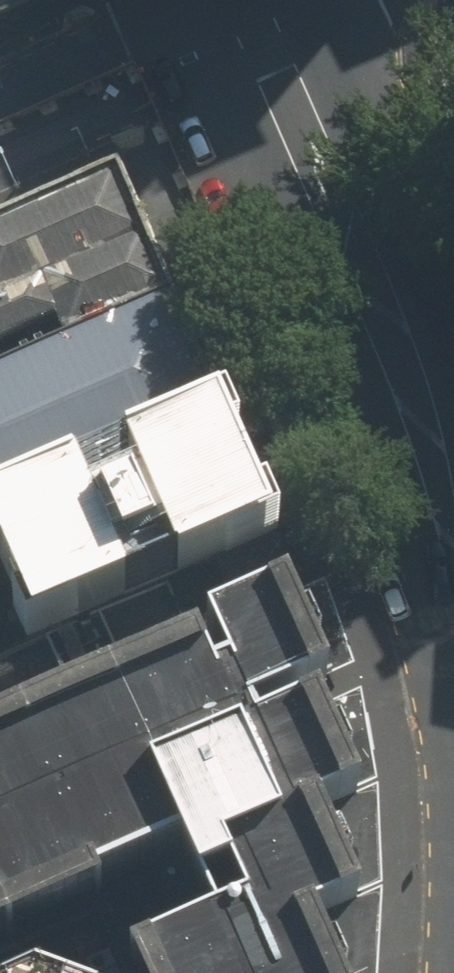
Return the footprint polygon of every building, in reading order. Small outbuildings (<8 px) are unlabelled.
[(48,11),(43,0),(0,0),(0,33),(48,11)] [(65,340),(169,295),(115,171),(0,221),(0,341),(55,317),(65,340)] [(223,419),(169,295),(65,340),(0,367),(0,513),(223,419)] [(0,513),(0,541),(42,635),(182,574),(260,540),(273,535),(223,419),(0,513)] [(206,629),(284,595),(260,540),(182,574),(206,629)] [(0,736),(0,945),(108,897),(103,887),(182,852),(212,923),(133,959),(139,972),(339,972),(316,920),(360,902),(320,815),(359,798),(318,705),(257,733),(251,718),(327,684),(284,595),(206,629),(227,676),(214,682),(198,646),(0,736)]
